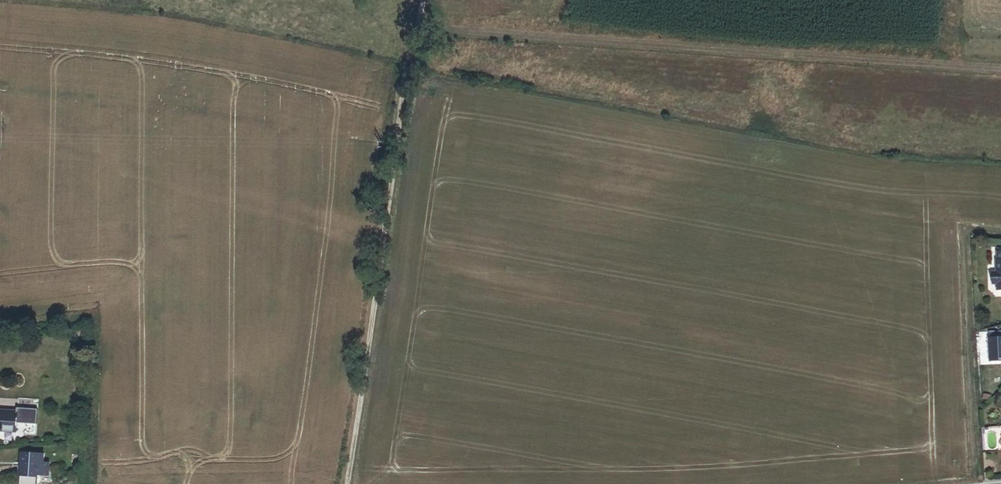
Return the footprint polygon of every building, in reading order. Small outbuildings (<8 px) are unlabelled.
[(1000,291),(1000,253),(990,253),(990,261),(989,261),(989,272),(985,272),(985,286),(990,286),(990,291),(1000,291)] [(985,340),(986,364),(1000,363),(1000,340),(985,340)] [(18,414),(0,413),(0,433),(16,434),(18,414)] [(43,458),(21,456),(19,479),(27,479),(27,478),(48,479),(49,467),(43,466),(43,458)]
